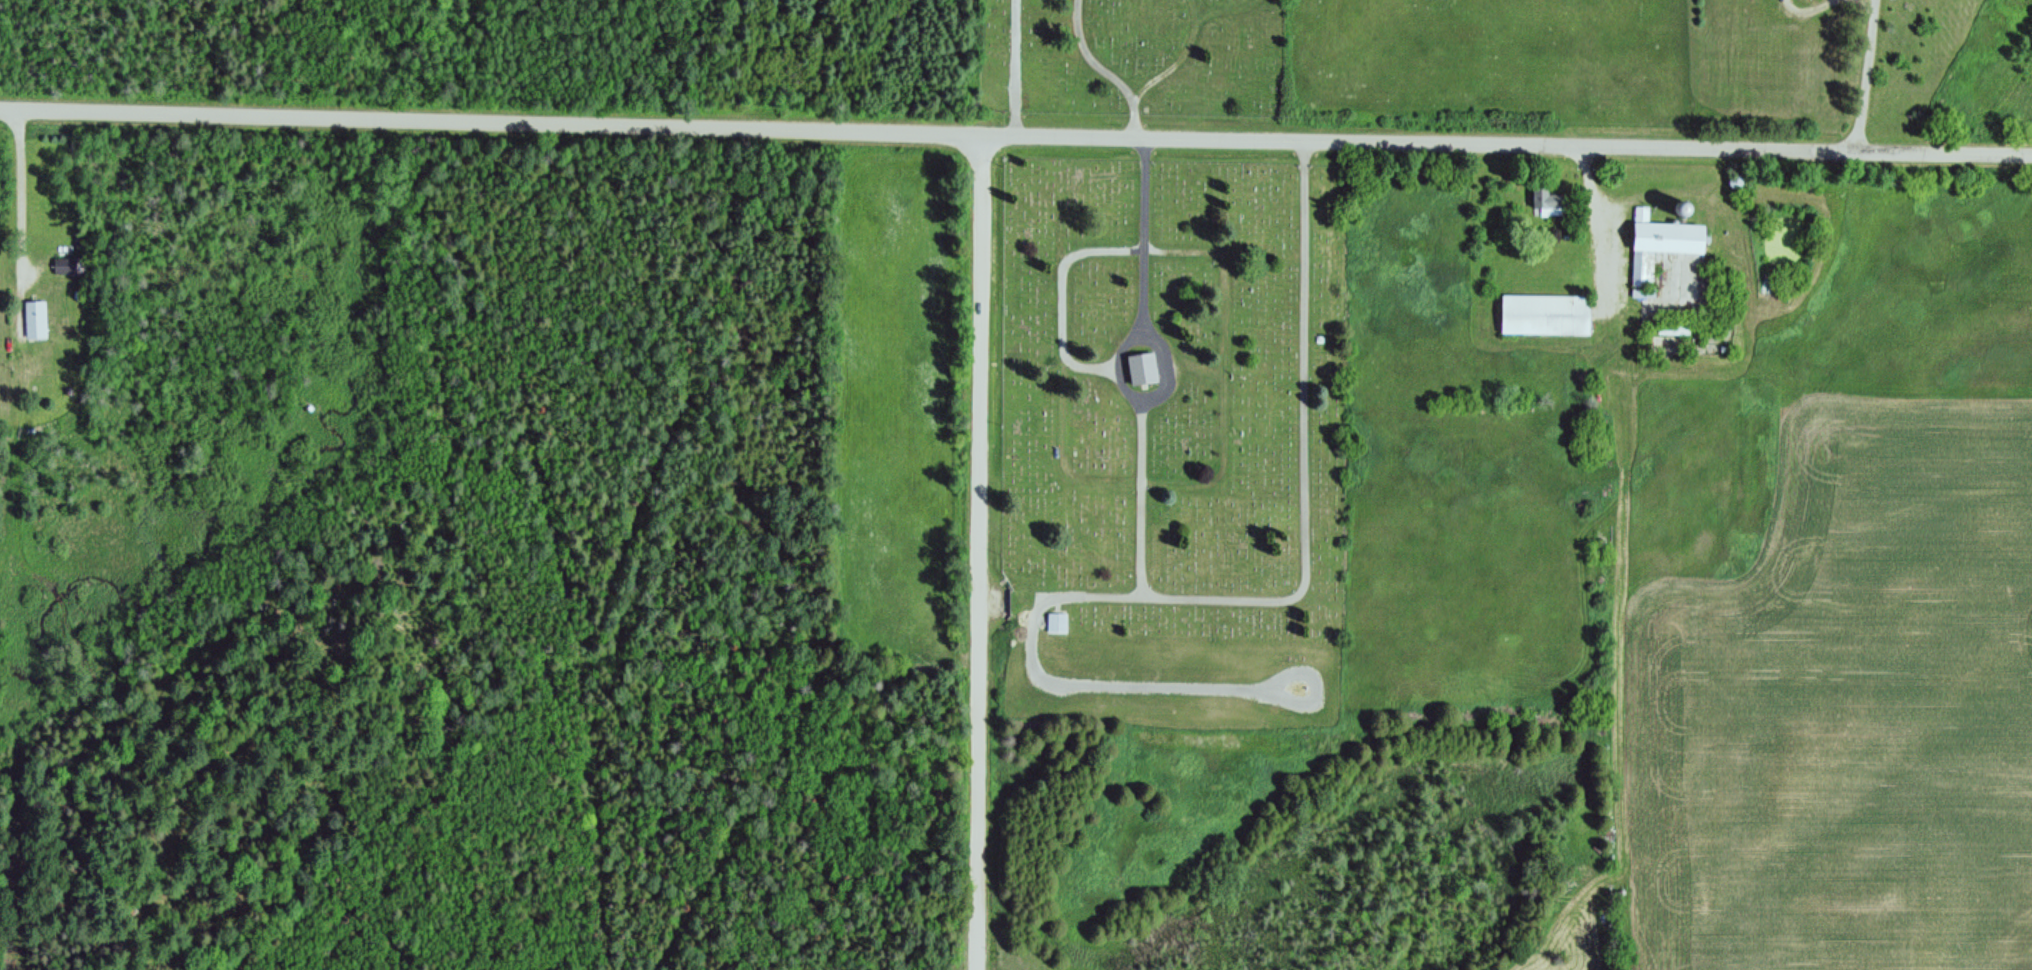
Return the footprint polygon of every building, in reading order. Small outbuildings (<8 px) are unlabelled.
[(1548,196),(1548,189),(1533,189),(1533,217),(1565,217),(1565,196),(1548,196)] [(1632,289),(1653,290),(1654,254),(1702,255),(1703,227),(1648,225),(1649,209),(1635,209),(1632,289)] [(77,274),(77,259),(54,259),(54,274),(77,274)] [(1502,297),(1501,335),(1588,336),(1589,298),(1502,297)] [(45,340),(45,303),(25,303),(25,340),(45,340)] [(1131,387),(1157,383),(1153,354),(1127,357),(1131,387)] [(1047,634),(1066,634),(1066,615),(1047,615),(1047,634)]
